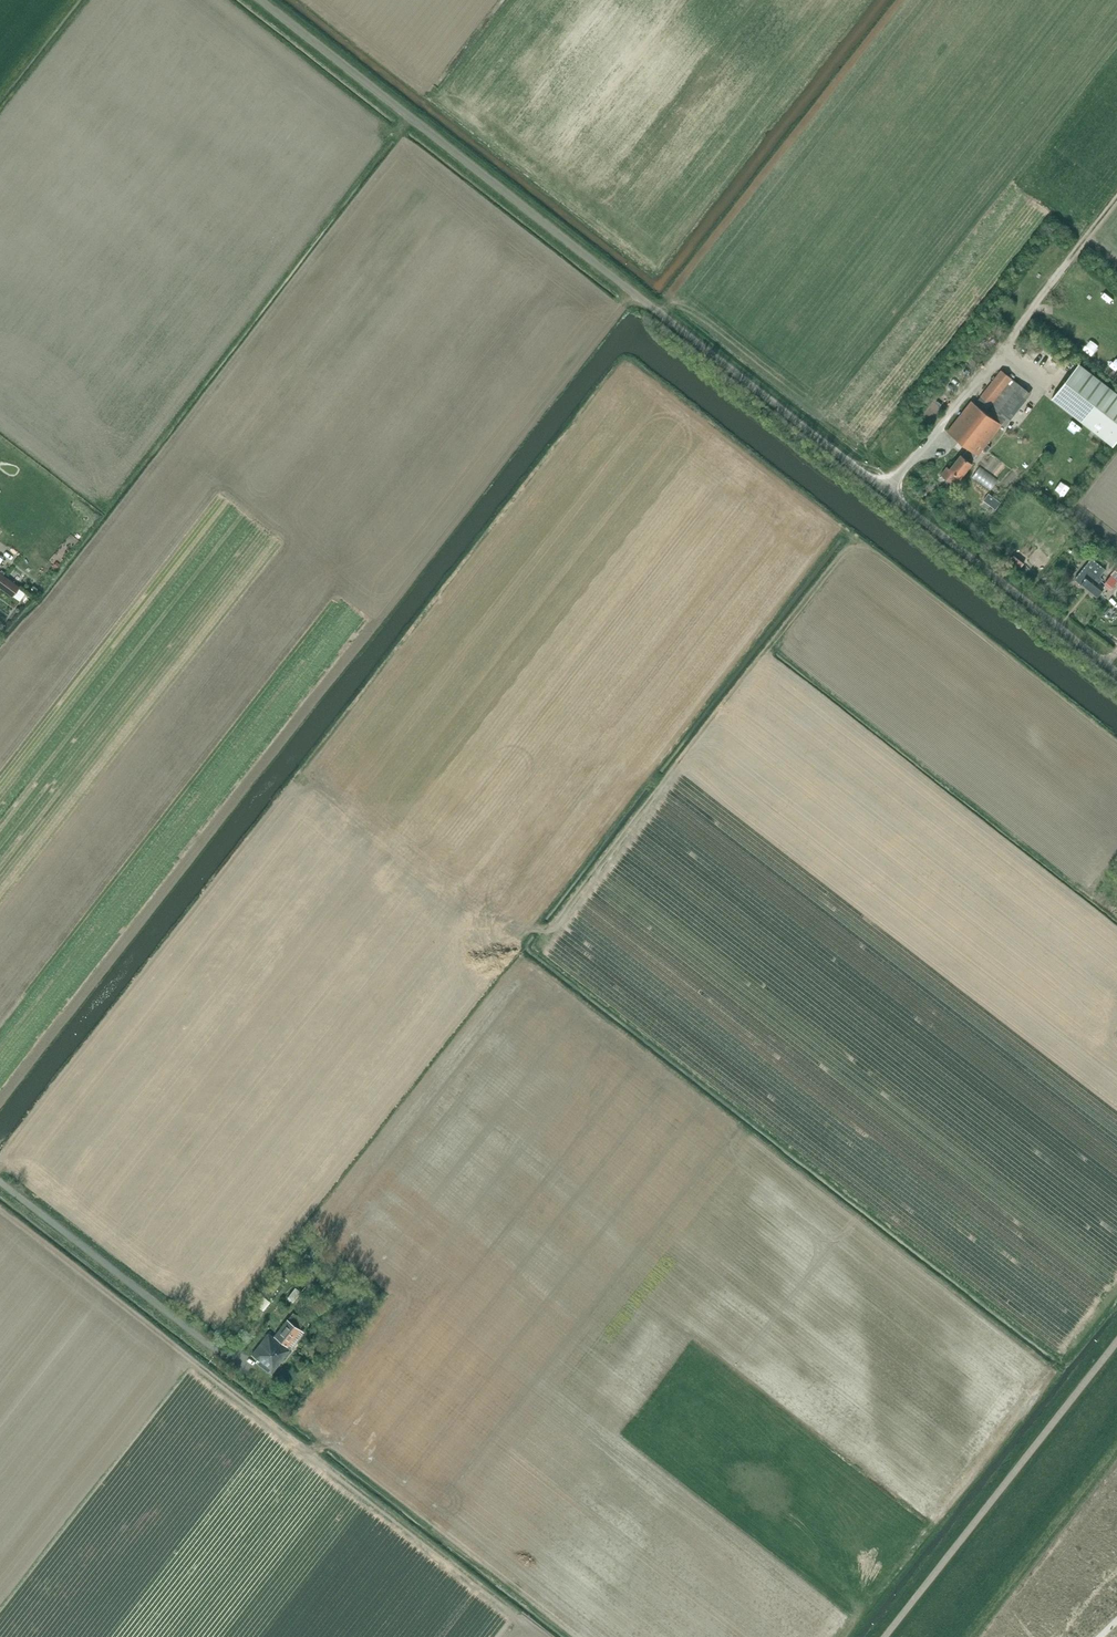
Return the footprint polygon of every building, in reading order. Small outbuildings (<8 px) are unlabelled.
[(1047,256),(1055,261),(1061,253),(1053,247),(1047,256)] [(1102,294),(1107,301),(1116,295),(1112,288),(1102,294)] [(1079,329),(1074,339),(1083,344),(1088,334),(1079,329)] [(977,368),(983,360),(974,354),(968,362),(977,368)] [(1080,363),(1052,399),(1113,446),(1116,442),(1116,392),(1080,363)] [(1003,371),(976,406),(985,413),(1012,379),(1003,371)] [(1018,389),(1018,425),(1031,425),(1032,397),(1024,397),(1024,389),(1018,389)] [(969,450),(977,456),(978,457),(983,450),(987,452),(991,447),(988,444),(1002,426),(976,406),(972,403),(948,434),(969,450)] [(1067,425),(1075,431),(1081,423),(1073,417),(1067,425)] [(1035,426),(1033,434),(1041,436),(1042,428),(1035,426)] [(977,456),(969,450),(963,457),(961,456),(950,471),(947,469),(942,476),(953,485),(958,478),(961,480),(972,465),(971,464),(977,456)] [(1022,470),(1025,466),(1019,461),(1016,465),(1022,470)] [(985,467),(977,475),(994,490),(1002,482),(985,467)] [(1065,484),(1057,493),(1066,500),(1073,490),(1065,484)] [(989,493),(984,500),(996,509),(1001,502),(989,493)] [(1076,579),(1082,584),(1097,597),(1104,588),(1099,584),(1103,578),(1101,576),(1106,569),(1092,558),(1076,579)] [(12,597),(20,588),(0,573),(0,588),(12,597)] [(1116,583),(1116,580),(1111,575),(1106,582),(1113,588),(1116,583)] [(271,1276),(262,1288),(272,1295),(281,1284),(271,1276)] [(295,1287),(288,1297),(293,1301),(301,1291),(295,1287)] [(291,1316),(275,1336),(286,1345),(295,1334),(298,1337),(302,1332),(299,1330),(303,1325),(291,1316)] [(269,1334),(253,1355),(259,1360),(258,1361),(272,1372),(289,1350),(269,1334)]
